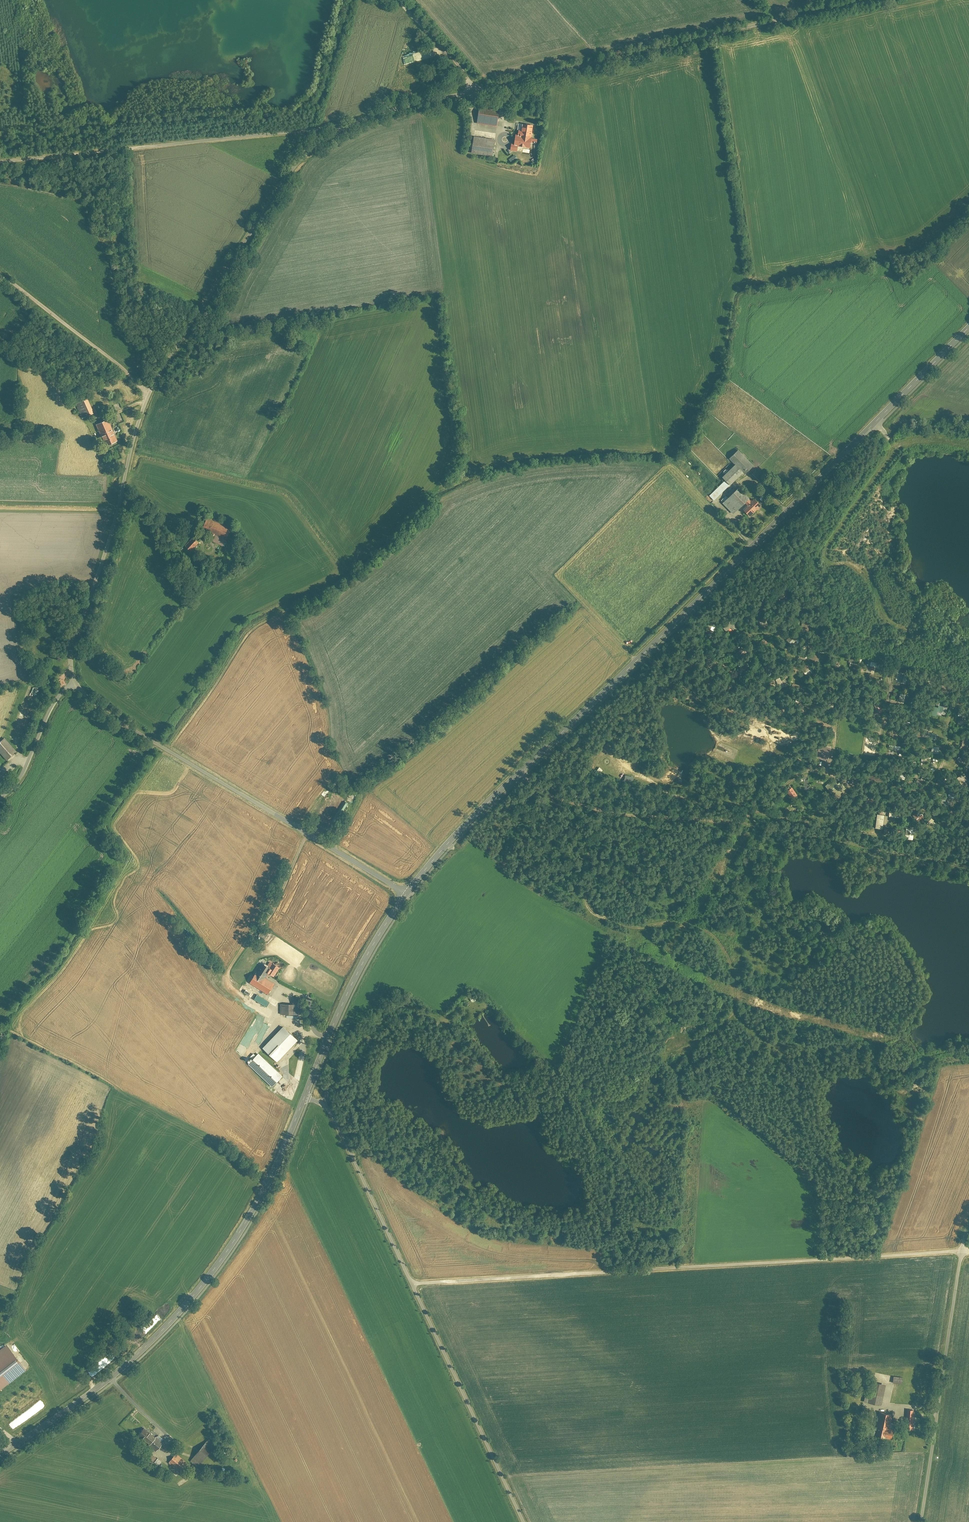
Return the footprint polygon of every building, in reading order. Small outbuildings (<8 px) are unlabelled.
[(479,105),(477,123),(497,126),(499,107),(479,105)] [(522,125),(520,136),(516,136),(514,145),(531,147),(532,138),(531,138),(533,126),(522,125)] [(477,137),(474,154),(492,157),(495,140),(477,137)] [(75,405),(82,420),(93,414),(86,399),(75,405)] [(110,418),(96,424),(105,447),(119,441),(110,418)] [(738,450),(730,458),(746,474),(754,465),(738,450)] [(736,465),(723,478),(726,480),(711,496),(716,501),(744,473),(736,465)] [(755,499),(752,502),(749,499),(750,498),(739,488),(724,503),(734,513),(745,503),(748,506),(744,511),(750,517),(761,506),(755,499)] [(207,517),(200,534),(224,544),(231,527),(207,517)] [(184,549),(191,554),(200,543),(193,537),(184,549)] [(0,742),(0,752),(8,761),(18,752),(5,738),(0,742)] [(821,744),(817,757),(827,761),(832,748),(821,744)] [(787,792),(793,800),(798,796),(792,788),(787,792)] [(269,969),(262,965),(250,984),(268,995),(274,985),(267,980),(270,975),(274,978),(280,969),(273,964),(269,969)] [(257,994),(250,1007),(270,1019),(278,1007),(257,994)] [(280,1005),(280,1016),(303,1016),(303,1005),(299,1005),(299,999),(293,999),(293,1005),(280,1005)] [(283,1027),(262,1049),(277,1062),(297,1041),(283,1027)] [(259,1053),(248,1065),(273,1087),(284,1076),(259,1053)] [(0,1350),(0,1390),(26,1371),(6,1345),(0,1350)] [(895,1369),(894,1384),(903,1385),(904,1370),(895,1369)] [(871,1373),(865,1402),(883,1405),(889,1377),(871,1373)] [(907,1410),(906,1430),(914,1430),(915,1411),(907,1410)] [(893,1416),(881,1413),(875,1436),(893,1440),(895,1432),(889,1431),(893,1416)] [(132,1419),(128,1423),(135,1429),(139,1424),(132,1419)] [(145,1426),(137,1436),(155,1451),(163,1441),(145,1426)] [(208,1439),(193,1458),(200,1464),(216,1445),(208,1439)] [(153,1455),(148,1461),(157,1467),(161,1462),(153,1455)] [(177,1456),(170,1465),(182,1474),(189,1465),(177,1456)]
